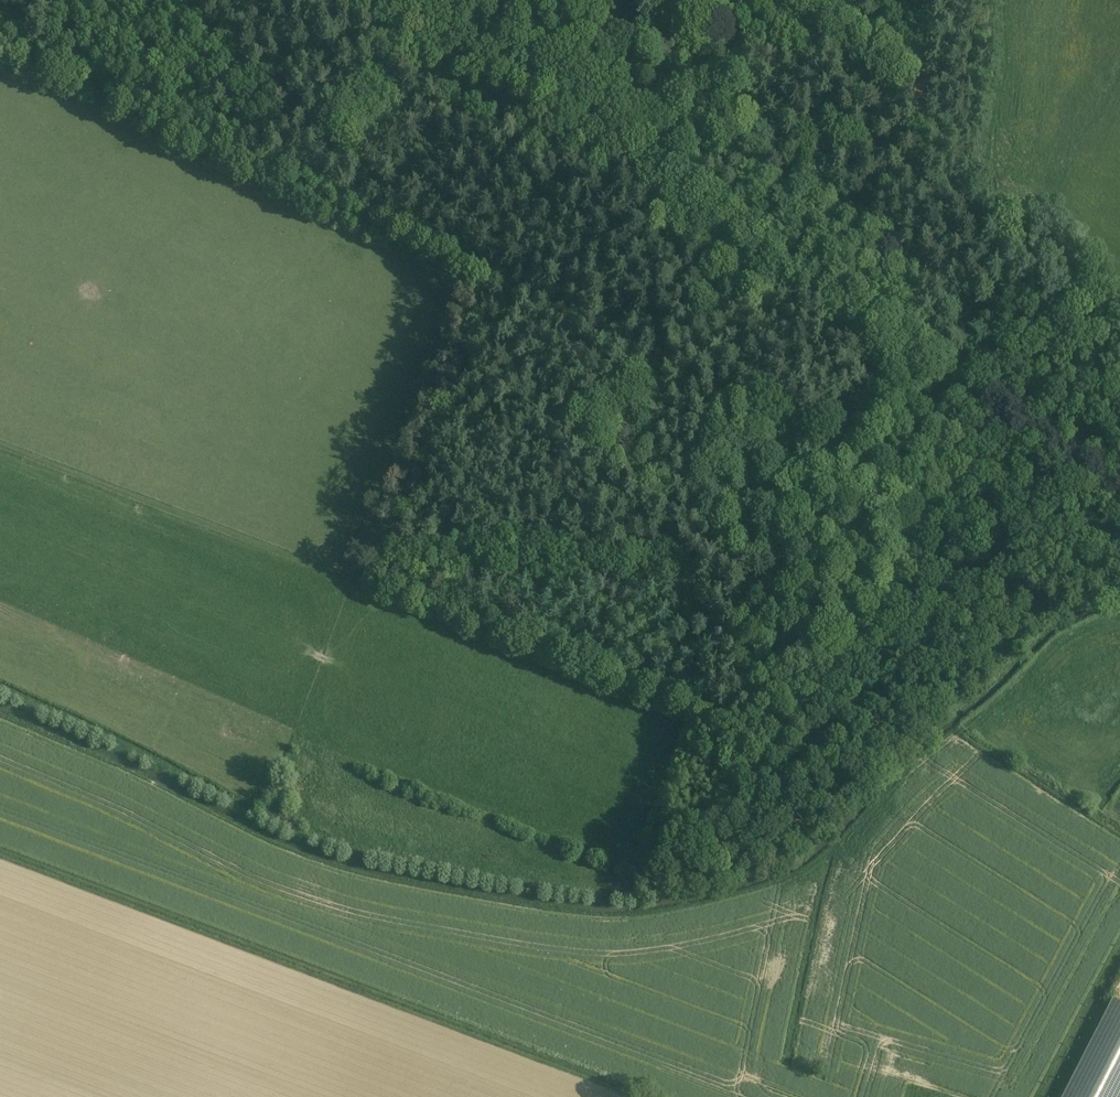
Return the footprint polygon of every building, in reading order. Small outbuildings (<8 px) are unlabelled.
[(1113,1000),(1063,1096),(1119,1096),(1119,1004),(1113,1000)]
